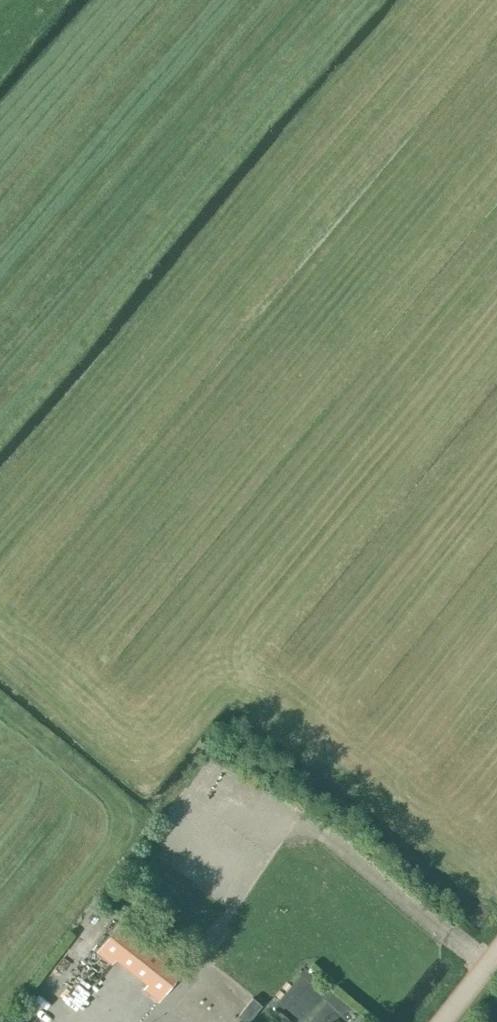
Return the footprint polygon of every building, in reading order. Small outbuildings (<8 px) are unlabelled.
[(184,967),(121,918),(95,952),(111,964),(116,958),(147,983),(143,988),(159,1000),(184,967)]
